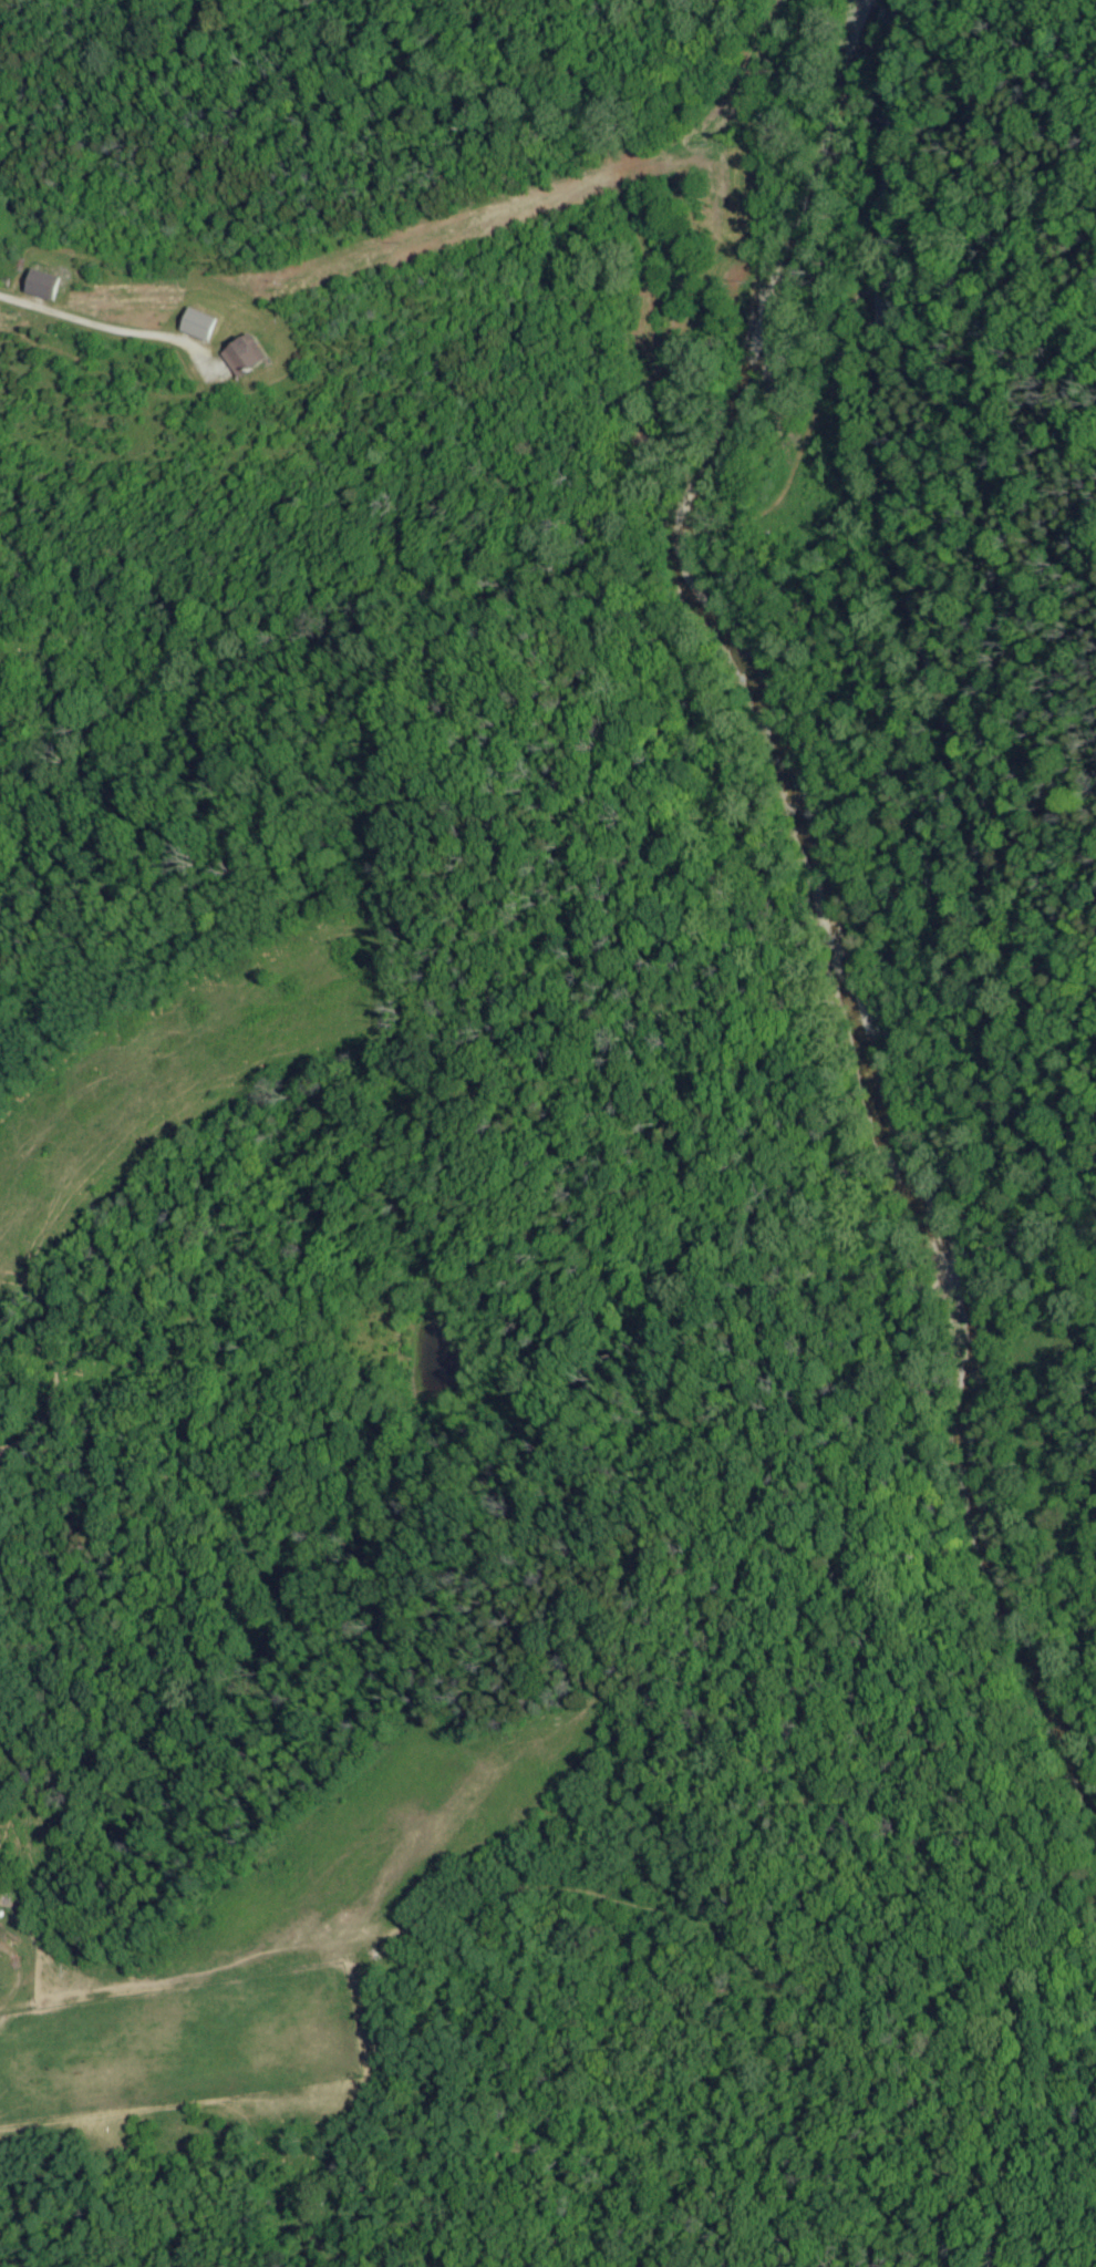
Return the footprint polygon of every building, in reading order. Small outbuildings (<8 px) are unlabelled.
[(56,302),(63,278),(34,269),(26,294),(56,302)] [(182,332),(211,342),(220,318),(191,308),(182,332)] [(240,380),(269,362),(253,336),(224,354),(240,380)]
